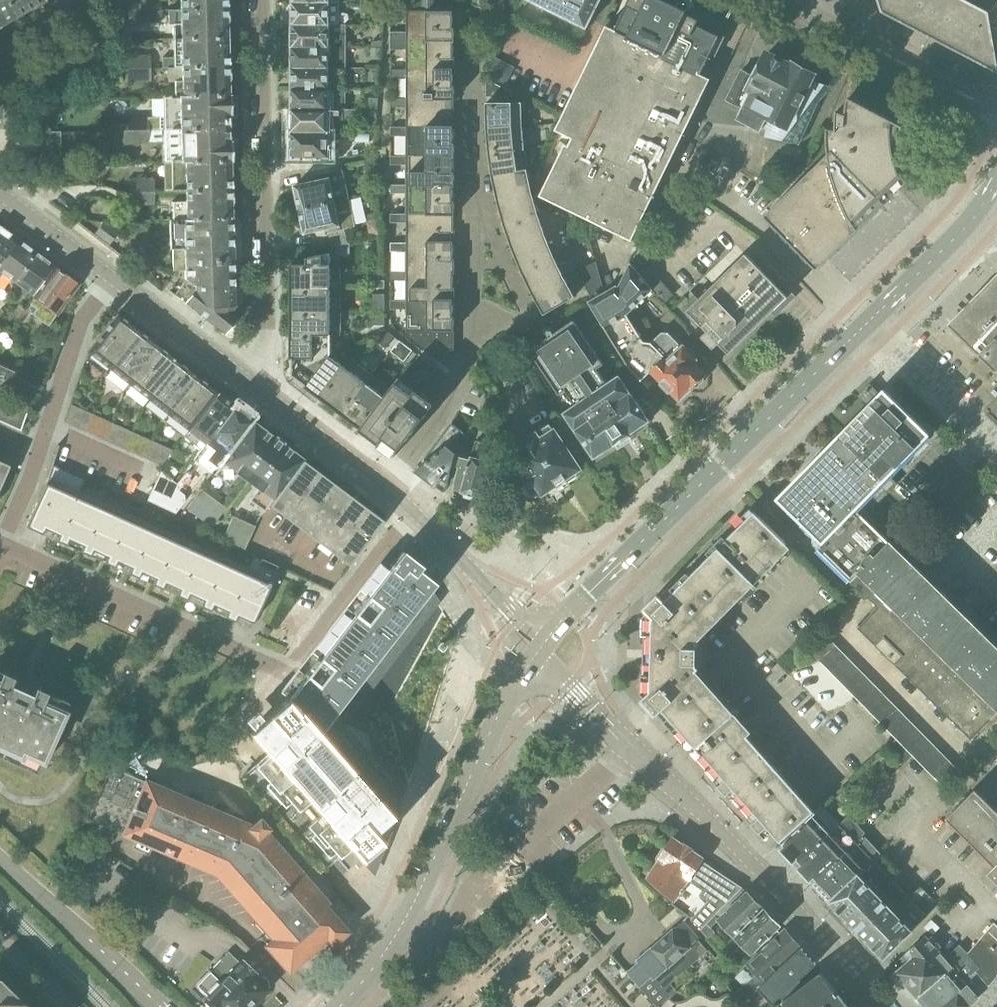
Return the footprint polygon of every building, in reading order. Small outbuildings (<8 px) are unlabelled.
[(15,16),(6,0),(0,0),(0,25),(15,16)] [(15,16),(32,7),(33,8),(47,0),(6,0),(15,16)] [(147,1),(147,11),(160,11),(160,0),(147,1)] [(180,9),(227,8),(226,0),(180,0),(180,9)] [(422,11),(427,11),(434,11),(434,0),(422,0),(422,11)] [(587,30),(602,0),(527,0),(587,30)] [(616,29),(607,25),(556,130),(572,138),(569,145),(566,143),(541,195),(633,240),(712,78),(702,74),(713,50),(716,51),(722,38),(719,36),(720,35),(698,24),(700,19),(661,0),(630,0),(616,29)] [(879,0),(882,9),(882,11),(884,12),(901,21),(903,22),(929,35),(930,36),(956,50),(958,51),(984,64),(986,65),(996,71),(996,0),(879,0)] [(293,2),(292,25),(340,25),(340,24),(340,2),(293,2)] [(180,10),(168,10),(169,24),(172,24),(173,39),(227,37),(227,8),(180,9),(180,10)] [(160,11),(147,11),(148,22),(160,21),(160,11)] [(391,32),(391,41),(407,41),(456,41),(456,30),(461,30),(470,11),(464,11),(434,11),(427,11),(422,11),(407,11),(407,32),(392,32),(391,32)] [(292,38),(292,47),(346,47),(347,24),(340,24),(340,25),(292,25),(292,38)] [(173,58),(162,58),(162,68),(168,68),(182,67),(228,66),(227,37),(173,39),(173,54),(173,58)] [(391,41),(391,49),(407,49),(407,70),(456,70),(456,57),(454,57),(454,42),(456,42),(456,41),(407,41),(391,41)] [(346,47),(292,47),(292,68),(330,68),(346,68),(346,47)] [(381,57),(381,48),(372,48),(372,56),(381,57)] [(812,78),(814,74),(794,64),(793,66),(767,53),(755,77),(742,71),(727,99),(746,109),(742,117),(769,131),(768,137),(799,144),(817,108),(812,106),(829,87),(812,78)] [(124,55),(125,68),(151,68),(150,54),(124,55)] [(503,86),(513,66),(493,56),(486,67),(491,80),(503,86)] [(182,67),(168,68),(168,82),(174,82),(174,96),(229,96),(228,66),(182,67)] [(151,81),(151,68),(125,68),(125,82),(151,81)] [(292,68),(292,88),(330,88),(347,88),(346,68),(330,68),(292,68)] [(391,70),(391,78),(407,78),(407,98),(456,98),(456,85),(454,85),(454,71),(456,71),(456,70),(407,70),(391,70)] [(487,79),(487,97),(512,97),(512,92),(487,79)] [(292,104),(292,109),(347,109),(347,88),(330,88),(292,88),(292,104)] [(163,116),(149,116),(149,130),(161,130),(163,130),(180,129),(229,128),(229,96),(174,96),(162,96),(163,116)] [(782,199),(766,215),(818,269),(819,268),(881,208),(887,203),(882,198),(896,185),(903,178),(901,174),(900,171),(899,167),(898,164),(897,160),(896,157),(895,153),(894,143),(893,136),(893,130),(893,121),(894,120),(849,96),(848,102),(847,108),(846,114),(839,111),(839,110),(838,110),(837,117),(837,128),(830,127),(828,127),(829,146),(829,153),(782,199)] [(379,109),(379,98),(369,98),(369,108),(379,109)] [(391,98),(391,107),(407,107),(407,127),(456,127),(456,114),(454,114),(454,100),(456,100),(456,98),(407,98),(392,98),(391,98)] [(501,103),(487,103),(488,128),(523,126),(522,103),(501,103)] [(34,109),(20,109),(21,125),(24,125),(34,125),(34,109)] [(292,109),(292,132),(329,132),(329,120),(330,120),(346,119),(346,115),(357,115),(357,109),(347,109),(292,109)] [(123,117),(123,130),(149,130),(149,116),(123,117)] [(523,126),(488,128),(490,152),(525,148),(523,126)] [(391,127),(391,136),(407,136),(407,156),(456,156),(456,143),(454,143),(454,129),(456,129),(456,127),(407,127),(392,127),(391,127)] [(161,130),(149,130),(149,143),(162,143),(162,162),(171,162),(230,161),(229,128),(180,129),(163,130),(161,130)] [(149,130),(123,130),(123,144),(149,143),(149,130)] [(292,132),(291,158),(295,158),(315,158),(329,158),(329,155),(329,132),(292,132)] [(525,148),(490,152),(494,177),(528,170),(525,150),(525,148)] [(391,156),(391,164),(391,165),(392,165),(407,165),(407,181),(407,185),(456,185),(456,172),(454,172),(454,157),(456,157),(456,156),(407,156),(392,156),(391,156)] [(230,161),(171,162),(171,191),(185,191),(231,190),(230,161)] [(318,180),(295,185),(300,209),(343,200),(349,198),(346,185),(343,170),(317,175),(318,180)] [(528,170),(494,177),(499,201),(533,192),(528,171),(528,170)] [(129,179),(129,192),(154,192),(154,178),(129,179)] [(391,185),(391,193),(407,193),(407,214),(456,214),(456,201),(454,201),(454,186),(456,186),(456,185),(407,185),(391,185)] [(186,201),(172,202),(172,220),(231,219),(231,210),(231,190),(185,191),(186,201)] [(155,205),(154,192),(129,192),(129,206),(155,205)] [(533,192),(499,201),(505,224),(539,214),(533,192)] [(343,200),(300,209),(305,233),(328,229),(329,233),(332,246),(348,243),(345,229),(355,226),(352,212),(349,198),(343,200)] [(407,214),(391,214),(391,223),(407,223),(407,243),(456,242),(456,230),(454,230),(454,215),(456,215),(456,214),(407,214)] [(539,214),(505,224),(513,247),(546,235),(539,214)] [(231,219),(172,220),(170,220),(171,250),(173,250),(173,270),(185,270),(185,279),(186,280),(175,295),(222,332),(224,330),(225,331),(230,330),(235,324),(234,320),(232,319),(234,316),(229,312),(234,305),(233,304),(231,219)] [(119,233),(104,221),(94,234),(109,245),(119,233)] [(19,240),(0,226),(0,265),(19,240)] [(546,235),(513,247),(522,270),(554,255),(546,235)] [(0,265),(0,276),(3,273),(15,282),(37,253),(19,240),(0,265)] [(391,243),(391,251),(392,251),(407,251),(407,271),(456,271),(456,258),(454,258),(454,244),(456,244),(456,242),(407,243),(391,243)] [(331,264),(331,252),(307,258),(307,264),(291,264),(291,288),(342,288),(342,264),(331,264)] [(37,253),(15,282),(33,295),(54,266),(37,253)] [(730,353),(772,312),(788,296),(747,253),(689,310),(708,331),(703,335),(714,347),(720,342),(730,353)] [(564,276),(554,255),(522,270),(533,292),(564,276)] [(578,271),(591,297),(605,290),(597,262),(578,271)] [(649,285),(631,262),(618,287),(617,285),(588,300),(610,335),(617,346),(629,366),(644,381),(654,372),(680,400),(707,374),(696,362),(698,359),(685,345),(683,347),(666,329),(652,342),(644,341),(628,315),(653,291),(654,291),(649,285)] [(59,269),(32,304),(39,308),(34,314),(48,325),(79,284),(59,269)] [(456,271),(407,271),(391,271),(391,280),(407,280),(407,300),(456,300),(456,287),(454,287),(454,273),(456,273),(456,271)] [(949,324),(996,371),(996,275),(949,324)] [(575,296),(564,276),(533,292),(545,314),(575,296)] [(371,288),(385,288),(385,280),(371,280),(371,288)] [(649,285),(654,291),(653,291),(664,304),(674,295),(660,280),(649,285)] [(342,288),(291,288),(291,311),(342,311),(342,288)] [(385,294),(371,294),(371,303),(385,303),(385,294)] [(391,309),(407,309),(407,330),(445,330),(445,350),(455,350),(455,330),(456,330),(456,316),(454,316),(454,302),(456,302),(456,300),(407,300),(391,300),(391,309)] [(371,303),(371,311),(385,311),(385,303),(371,303)] [(21,306),(14,314),(21,320),(28,311),(21,306)] [(342,311),(291,311),(291,334),(332,334),(332,335),(342,335),(342,311)] [(117,314),(87,352),(108,368),(138,330),(117,314)] [(385,317),(371,317),(371,325),(385,325),(385,317)] [(619,375),(607,383),(598,369),(604,364),(574,320),(529,350),(559,395),(566,391),(575,404),(563,412),(595,459),(650,421),(619,375)] [(138,330),(108,368),(128,383),(157,346),(138,330)] [(445,330),(407,330),(407,338),(423,350),(425,350),(445,350),(445,330)] [(395,337),(389,332),(380,343),(387,348),(395,337)] [(291,334),(291,357),(291,358),(294,358),(294,373),(294,375),(332,356),(332,335),(332,334),(291,334)] [(407,345),(400,340),(392,351),(398,356),(407,345)] [(405,362),(413,350),(407,345),(398,356),(405,362)] [(157,346),(128,383),(148,399),(177,361),(157,346)] [(332,356),(294,375),(295,376),(307,385),(306,387),(325,401),(349,369),(348,368),(332,356)] [(349,369),(325,401),(343,415),(368,383),(369,384),(375,376),(354,360),(348,368),(349,369)] [(177,361),(148,399),(168,415),(197,377),(177,361)] [(19,371),(0,362),(0,391),(8,395),(19,371)] [(197,377),(168,415),(188,431),(218,393),(197,377)] [(436,403),(419,390),(401,377),(386,397),(387,398),(363,430),(381,444),(380,446),(393,456),(394,454),(396,455),(436,403)] [(368,383),(343,415),(363,430),(387,398),(386,397),(369,384),(368,383)] [(930,434),(884,389),(871,403),(778,498),(822,542),(816,547),(851,582),(888,541),(864,517),(898,482),(890,475),(930,434)] [(188,431),(184,437),(201,450),(234,406),(232,404),(232,401),(228,398),(225,398),(218,393),(188,431)] [(0,406),(0,421),(6,424),(16,402),(4,397),(0,406)] [(29,408),(16,402),(6,424),(21,431),(29,408)] [(201,450),(194,459),(211,472),(251,419),(234,406),(201,450)] [(86,431),(94,415),(84,410),(76,427),(86,431)] [(106,440),(113,423),(104,419),(97,436),(106,440)] [(224,463),(215,475),(230,486),(239,474),(258,488),(249,500),(264,512),(269,506),(302,461),(303,460),(282,444),(283,443),(275,437),(274,438),(253,423),(224,462),(224,463)] [(453,447),(455,445),(453,441),(465,433),(452,423),(425,459),(427,462),(416,471),(435,485),(435,486),(437,487),(438,486),(445,491),(448,488),(452,472),(457,451),(453,447)] [(523,452),(518,455),(533,476),(528,480),(524,485),(531,495),(538,495),(543,491),(544,493),(563,480),(568,482),(578,476),(578,470),(580,468),(555,430),(550,424),(537,434),(518,446),(523,452)] [(125,449),(133,432),(124,428),(116,445),(125,449)] [(145,458),(152,441),(143,437),(136,454),(145,458)] [(474,450),(462,446),(455,445),(453,447),(457,451),(452,472),(456,473),(453,485),(456,486),(456,489),(463,490),(463,491),(464,491),(466,496),(476,499),(480,496),(481,496),(495,444),(477,440),(474,450)] [(26,527),(130,574),(251,629),(277,572),(272,570),(275,565),(253,555),(245,574),(78,498),(86,479),(53,465),(59,445),(58,445),(46,483),(26,527)] [(162,465),(173,450),(163,446),(156,463),(162,465)] [(302,461),(269,506),(272,508),(285,518),(290,511),(318,473),(302,461)] [(8,466),(0,462),(0,485),(8,466)] [(181,487),(177,484),(161,472),(152,491),(171,500),(179,491),(181,487)] [(290,511),(285,518),(301,530),(306,523),(334,485),(318,473),(290,511)] [(306,523),(301,530),(317,542),(322,535),(350,497),(334,485),(306,523)] [(225,507),(201,489),(187,508),(211,527),(225,507)] [(185,495),(179,491),(171,500),(152,491),(148,500),(176,513),(185,501),(185,495)] [(322,535),(317,542),(333,554),(338,547),(366,509),(350,497),(322,535)] [(743,515),(741,513),(660,595),(659,594),(644,608),(654,618),(653,624),(644,625),(642,684),(652,684),(652,691),(641,700),(656,716),(657,714),(709,772),(749,736),(694,674),(701,668),(700,644),(693,637),(787,543),(752,507),(743,515)] [(338,547),(333,554),(349,566),(354,559),(383,521),(366,509),(338,547)] [(851,582),(877,608),(857,628),(874,645),(882,637),(901,656),(894,663),(970,739),(971,740),(991,720),(990,720),(996,713),(996,644),(891,540),(889,542),(888,541),(851,582)] [(281,704),(249,733),(360,860),(368,853),(377,863),(398,809),(396,806),(397,805),(326,724),(344,701),(355,706),(436,602),(436,601),(430,591),(434,585),(435,584),(434,583),(418,571),(421,566),(402,551),(301,682),(289,697),(288,698),(281,704)] [(818,661),(834,644),(826,636),(809,651),(818,661)] [(882,637),(874,645),(893,664),(894,663),(901,656),(882,637)] [(827,670),(843,654),(834,644),(818,661),(827,670)] [(837,679),(853,663),(843,654),(827,670),(837,679)] [(36,774),(73,692),(40,677),(32,695),(10,686),(19,667),(0,658),(0,757),(36,774)] [(846,688),(862,672),(853,663),(837,679),(846,688)] [(855,697),(871,681),(862,672),(846,688),(855,697)] [(864,707),(880,691),(871,681),(855,697),(864,707)] [(873,716),(889,700),(880,691),(864,707),(873,716)] [(882,725),(898,709),(889,700),(873,716),(882,725)] [(891,734),(907,718),(898,709),(882,725),(891,734)] [(901,743),(917,727),(907,718),(891,734),(896,739),(901,743)] [(910,753),(926,737),(917,727),(901,743),(910,753)] [(767,826),(783,842),(815,811),(749,736),(709,772),(720,784),(719,785),(727,794),(728,794),(754,822),(753,823),(761,832),(767,826)] [(926,737),(910,753),(913,756),(919,762),(935,746),(926,737)] [(896,739),(887,747),(904,764),(913,756),(910,753),(901,743),(896,739)] [(919,762),(923,766),(928,771),(944,755),(935,746),(919,762)] [(944,755),(928,771),(937,780),(953,764),(944,755)] [(275,822),(293,806),(253,760),(239,772),(239,781),(275,822)] [(953,764),(937,780),(946,789),(962,774),(953,764)] [(88,818),(166,851),(216,874),(273,941),(268,946),(289,971),(326,940),(331,946),(345,935),(325,911),(326,909),(266,835),(272,830),(262,818),(250,827),(190,799),(137,777),(137,778),(110,767),(88,818)] [(977,789),(947,818),(995,866),(989,873),(996,881),(996,809),(977,789)] [(816,812),(815,811),(783,842),(779,846),(796,864),(840,823),(823,805),(816,812)] [(840,823),(796,864),(814,882),(865,832),(857,823),(867,813),(860,805),(840,823)] [(865,832),(814,882),(831,900),(881,853),(864,835),(866,832),(865,832)] [(704,857),(675,836),(648,877),(676,900),(681,892),(683,893),(686,888),(684,887),(690,879),(706,889),(702,893),(710,901),(693,919),(702,928),(715,915),(720,909),(742,887),(701,861),(704,857)] [(830,901),(849,919),(892,878),(874,860),(881,853),(831,900),(830,901)] [(866,938),(867,938),(910,897),(892,878),(849,919),(847,920),(865,939),(866,938)] [(711,928),(720,920),(736,936),(765,908),(748,891),(719,918),(715,915),(702,928),(701,930),(709,939),(716,932),(711,928)] [(928,916),(910,897),(867,938),(885,957),(928,916)] [(784,928),(765,908),(736,936),(754,955),(784,928)] [(628,972),(627,973),(657,1006),(660,1006),(678,991),(672,983),(708,950),(699,940),(683,921),(638,961),(639,963),(628,972)] [(954,968),(919,998),(928,1006),(968,1006),(978,998),(979,999),(996,978),(996,925),(994,922),(968,953),(956,964),(959,967),(956,970),(954,968)] [(802,948),(785,930),(749,964),(758,974),(737,994),(742,1003),(751,995),(752,995),(759,988),(758,987),(802,948)] [(897,972),(919,998),(954,968),(954,967),(926,935),(904,955),(909,961),(897,972)] [(269,987),(242,960),(250,952),(239,941),(209,971),(208,970),(195,984),(206,996),(201,1000),(208,1006),(249,1006),(269,987)] [(949,956),(956,964),(968,953),(960,944),(949,956)] [(816,964),(802,948),(758,987),(759,988),(774,1003),(816,964)] [(838,995),(836,991),(837,991),(822,972),(783,1002),(787,1006),(843,1006),(838,995)] [(0,980),(0,1006),(28,1006),(0,980)]
